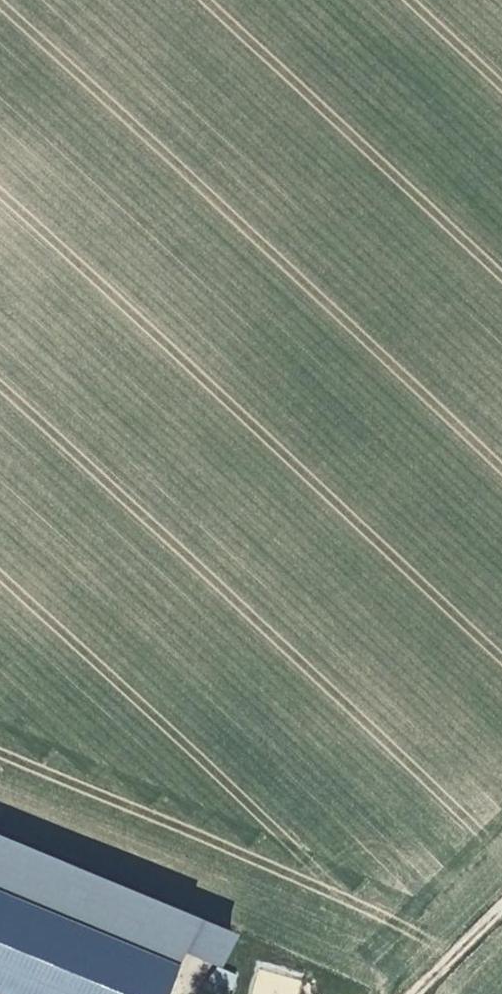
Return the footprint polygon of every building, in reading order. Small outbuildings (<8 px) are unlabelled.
[(222,914),(0,826),(0,886),(165,952),(171,937),(208,951),(222,914)] [(251,993),(298,993),(301,978),(256,969),(251,993)]
